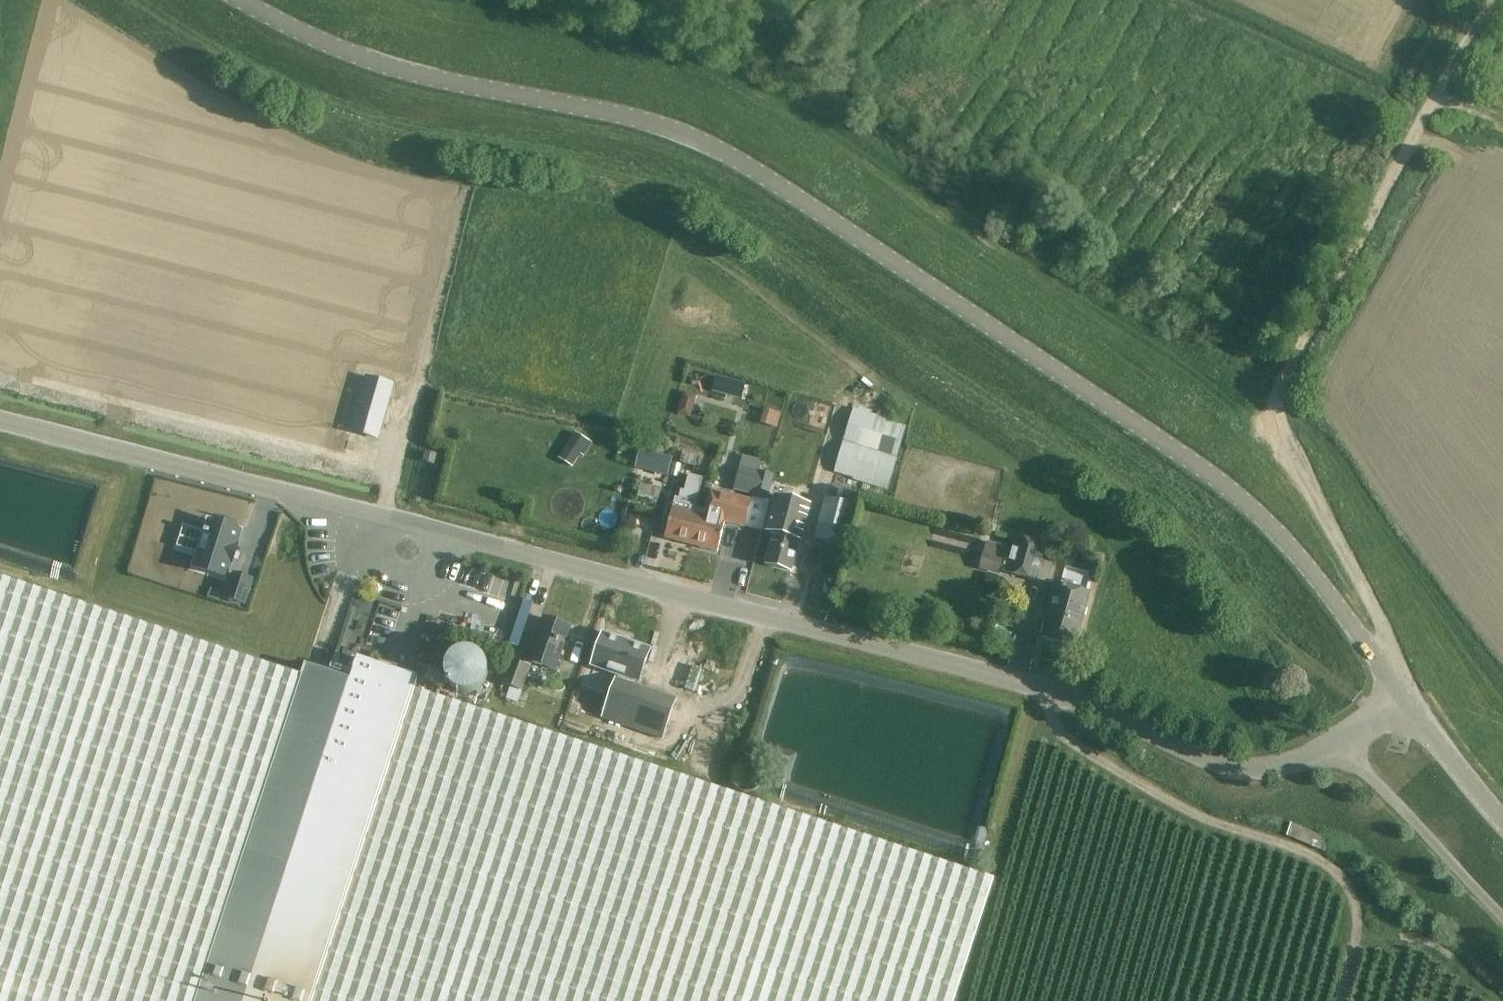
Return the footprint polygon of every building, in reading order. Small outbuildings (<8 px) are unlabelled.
[(351,431),(378,439),(393,385),(366,377),(351,431)] [(716,377),(712,391),(741,399),(744,385),(716,377)] [(854,412),(836,473),(886,489),(887,489),(890,482),(904,437),(906,428),(905,428),(854,412)] [(573,434),(560,455),(573,463),(586,442),(573,434)] [(671,459),(638,451),(634,466),(667,474),(671,459)] [(436,455),(425,452),(422,462),(434,465),(436,455)] [(671,475),(679,477),(681,465),(674,463),(671,475)] [(768,501),(774,475),(757,471),(751,497),(768,501)] [(684,491),(680,490),(679,497),(675,496),(672,508),(664,539),(690,545),(699,508),(696,507),(703,478),(688,475),(684,491)] [(690,545),(718,552),(725,521),(745,526),(751,500),(720,493),(718,502),(708,499),(706,510),(699,508),(690,545)] [(771,547),(766,564),(790,571),(795,553),(793,553),(797,539),(799,540),(801,540),(810,505),(808,505),(776,496),(771,516),(767,531),(770,532),(774,533),(771,547)] [(814,540),(846,547),(855,507),(824,499),(814,540)] [(206,553),(201,568),(232,578),(237,564),(238,564),(244,548),(242,547),(248,532),(216,521),(211,537),(208,535),(202,552),(206,553)] [(1012,573),(1037,578),(1045,545),(1021,540),(1014,538),(1011,548),(986,541),(978,570),(1001,576),(1002,570),(1012,573)] [(461,583),(484,590),(487,582),(496,584),(499,574),(467,564),(461,583)] [(1045,636),(1076,644),(1089,592),(1086,591),(1091,574),(1069,568),(1064,586),(1055,583),(1048,609),(1051,610),(1045,636)] [(237,575),(229,600),(246,605),(254,580),(237,575)] [(994,880),(443,700),(414,690),(418,678),(396,671),(397,670),(394,669),(391,678),(379,674),(382,665),(380,664),(379,665),(357,658),(350,680),(329,673),(328,673),(307,666),(306,665),(305,665),(301,676),(0,578),(0,1000),(955,1000),(994,880)] [(505,699),(518,704),(523,692),(524,692),(532,667),(530,666),(531,662),(554,670),(569,628),(544,619),(534,646),(530,644),(525,660),(523,664),(509,659),(501,683),(510,686),(505,699)] [(661,703),(633,693),(637,682),(638,682),(648,653),(630,647),(632,643),(603,634),(592,666),(619,675),(615,687),(611,686),(601,716),(570,705),(562,730),(720,783),(736,734),(659,709),(661,703)] [(467,697),(483,664),(448,647),(433,680),(467,697)] [(1330,839),(1292,823),(1286,836),(1325,852),(1330,839)]
